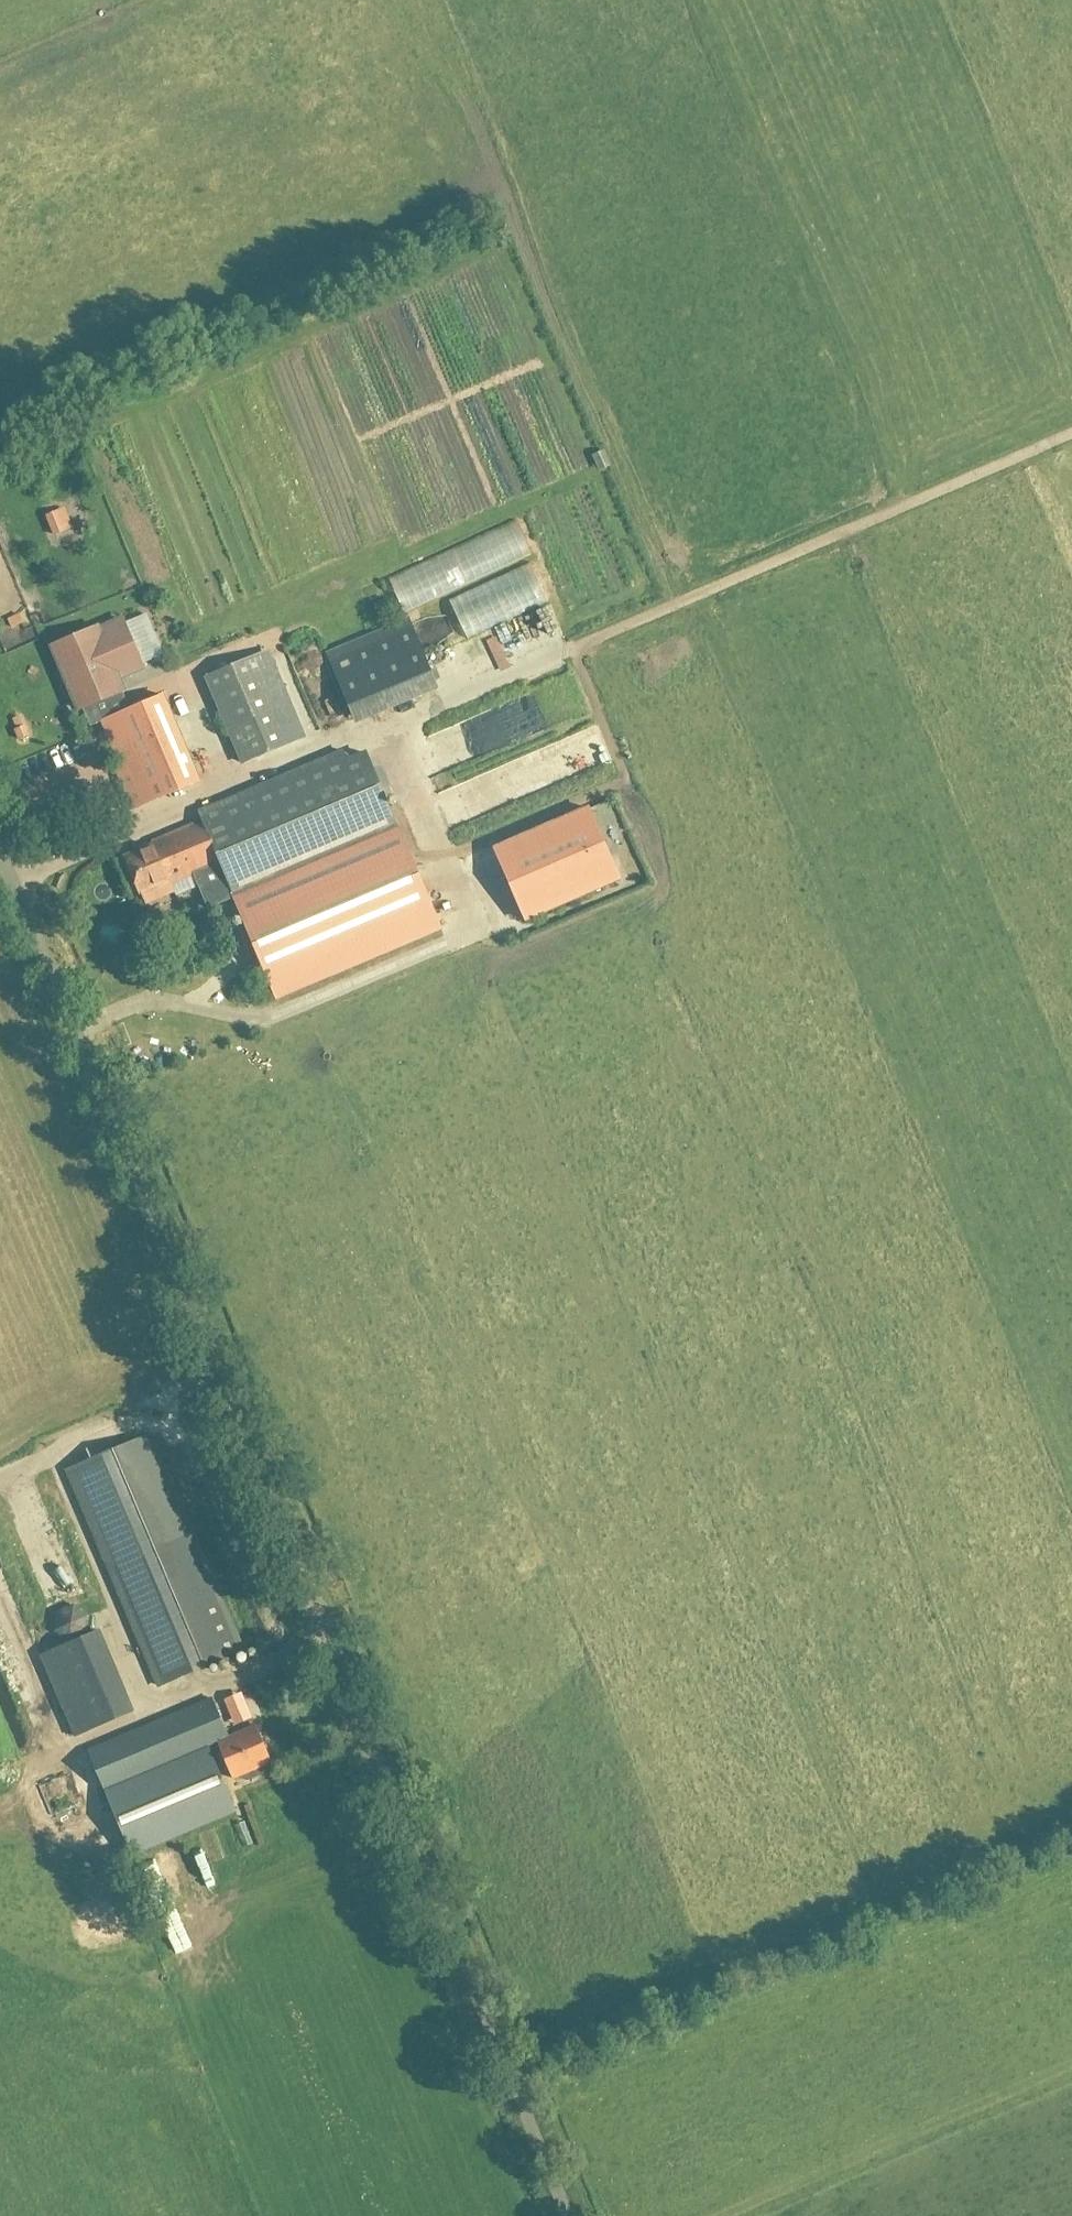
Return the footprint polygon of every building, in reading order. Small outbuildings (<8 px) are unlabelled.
[(309,294),(304,306),(314,309),(316,310),(317,308),(320,298),(309,294)] [(223,337),(203,339),(204,351),(225,349),(223,337)] [(44,516),(53,536),(65,531),(57,511),(44,516)] [(452,545),(380,577),(392,605),(465,574),(452,545)] [(102,722),(130,710),(116,679),(143,667),(123,620),(97,632),(95,628),(53,646),(80,710),(83,709),(90,727),(102,722)] [(409,622),(327,656),(352,717),(435,683),(409,622)] [(268,650),(203,678),(241,766),(306,738),(268,650)] [(102,722),(121,768),(116,770),(132,810),(199,783),(163,697),(130,710),(102,722)] [(27,737),(18,717),(10,720),(14,730),(12,731),(17,742),(27,737)] [(462,758),(493,742),(480,718),(450,735),(462,758)] [(428,757),(447,747),(441,737),(423,746),(428,757)] [(366,754),(347,762),(344,753),(198,814),(204,828),(193,832),(190,827),(151,844),(152,846),(123,858),(139,895),(141,895),(145,905),(173,893),(170,885),(194,875),(208,909),(234,898),(233,898),(397,828),(366,754)] [(588,809),(495,849),(525,920),(618,879),(588,809)] [(438,926),(397,828),(233,898),(234,898),(274,995),(438,926)] [(243,1651),(189,1525),(151,1434),(67,1469),(159,1686),(243,1651)] [(115,1600),(104,1602),(107,1623),(118,1621),(115,1600)] [(69,1645),(87,1637),(91,1617),(75,1604),(54,1612),(52,1633),(69,1645)] [(87,1637),(69,1645),(40,1657),(74,1738),(134,1712),(99,1632),(87,1637)] [(13,1723),(4,1698),(0,1699),(0,1712),(5,1726),(13,1723)] [(211,1698),(89,1750),(106,1792),(107,1792),(209,1749),(219,1744),(233,1779),(241,1776),(242,1778),(247,1780),(262,1774),(264,1769),(263,1766),(270,1763),(254,1725),(227,1737),(211,1698)] [(8,1757),(18,1754),(11,1731),(1,1734),(8,1757)] [(235,1810),(209,1749),(107,1792),(133,1853),(235,1810)] [(57,1773),(31,1785),(37,1800),(64,1788),(57,1773)] [(548,2037),(543,2025),(536,2028),(540,2040),(548,2037)]
